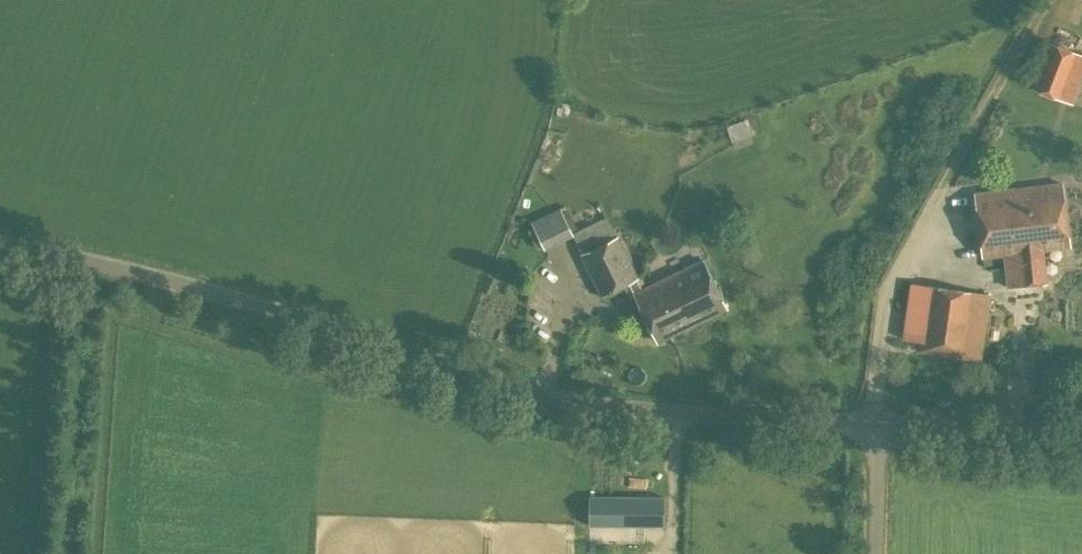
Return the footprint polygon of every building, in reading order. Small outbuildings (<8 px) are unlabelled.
[(1032,87),(1072,103),(1081,78),(1081,55),(1050,42),(1032,87)] [(726,127),(731,141),(745,136),(740,122),(726,127)] [(1044,284),(1041,251),(1068,248),(1062,186),(975,194),(981,257),(1004,254),(1007,287),(1044,284)] [(545,249),(571,236),(574,235),(572,232),(571,230),(562,212),(562,211),(560,207),(531,221),(545,249)] [(617,235),(614,236),(580,253),(601,296),(629,283),(635,294),(634,294),(657,341),(726,307),(703,260),(642,290),(637,279),(639,278),(617,235)] [(903,340),(918,340),(917,352),(980,360),(991,294),(912,282),(903,340)] [(588,526),(663,527),(664,496),(590,496),(588,526)]
